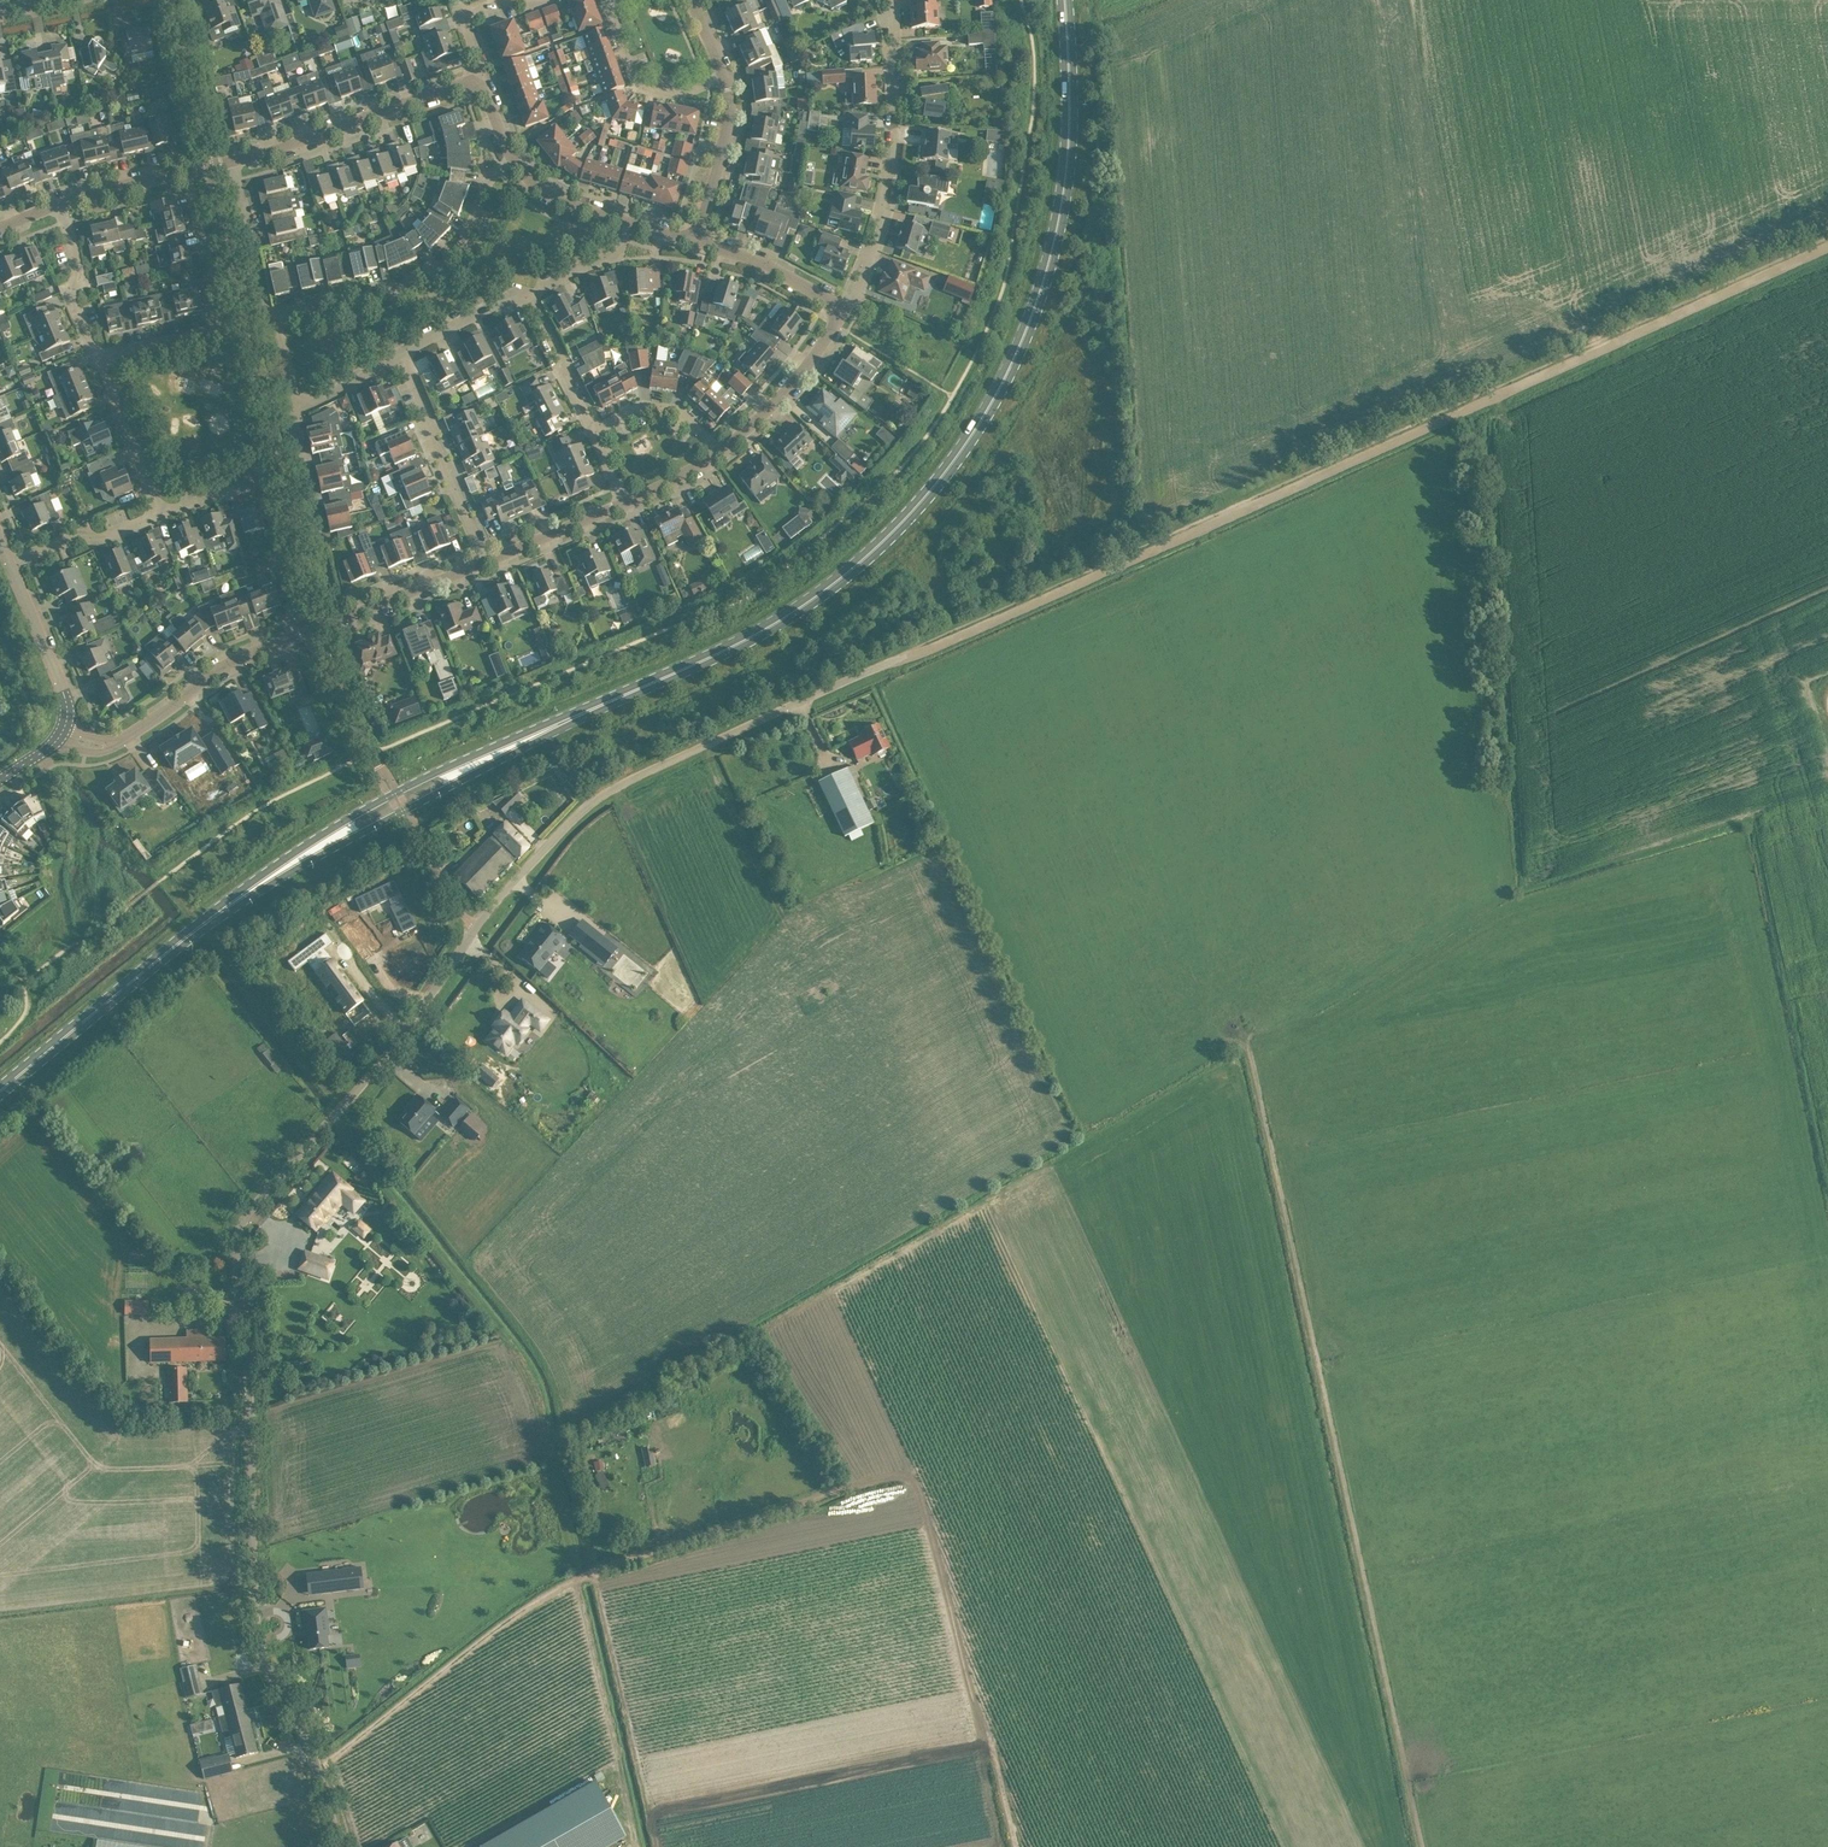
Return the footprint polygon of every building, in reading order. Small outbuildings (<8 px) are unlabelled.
[(299,55),(305,52),(292,14),(285,16),(279,0),(246,0),(252,17),(260,14),(267,33),(288,26),(297,49),(299,55)] [(315,18),(334,11),(330,0),(309,0),(315,18)] [(568,1),(579,33),(602,24),(598,15),(597,16),(592,3),(594,2),(593,0),(571,0),(568,1)] [(752,14),(758,12),(754,0),(738,0),(737,1),(738,3),(732,5),(734,10),(725,14),(730,24),(752,14)] [(824,4),(830,7),(832,10),(834,8),(839,10),(840,6),(846,3),(845,0),(826,0),(824,4)] [(912,25),(912,28),(939,26),(937,0),(917,0),(918,7),(911,8),(911,18),(910,20),(910,24),(912,25)] [(207,19),(211,29),(208,30),(212,40),(215,41),(224,38),(225,35),(224,31),(240,26),(233,7),(226,10),(223,2),(206,8),(209,19),(207,19)] [(400,8),(403,16),(418,10),(415,3),(400,8)] [(768,7),(776,24),(783,20),(776,4),(768,7)] [(556,5),(549,8),(555,24),(561,21),(556,5)] [(555,24),(549,8),(542,10),(548,26),(555,24)] [(438,9),(427,13),(416,17),(421,33),(436,28),(434,23),(442,20),(438,9)] [(992,10),(981,11),(983,32),(994,31),(993,21),(992,10)] [(539,11),(532,14),(538,30),(544,28),(539,11)] [(538,30),(532,14),(525,16),(531,32),(538,30)] [(752,14),(730,24),(734,34),(743,31),(745,35),(756,31),(758,29),(752,14)] [(401,18),(386,23),(389,31),(403,26),(401,18)] [(361,29),(358,19),(347,23),(350,33),(352,32),(353,35),(362,32),(361,29)] [(776,24),(783,40),(791,37),(783,20),(776,24)] [(524,52),(517,32),(513,21),(490,29),(494,38),(495,37),(500,50),(498,51),(502,60),(524,52)] [(841,46),(848,45),(849,45),(851,62),(860,61),(872,60),(872,48),(875,48),(874,33),(869,34),(866,37),(862,34),(866,29),(863,22),(842,31),(836,34),(841,46)] [(375,27),(378,36),(388,32),(385,23),(375,27)] [(338,29),(341,37),(350,34),(347,26),(338,29)] [(132,32),(131,29),(126,31),(128,38),(121,39),(125,57),(144,53),(145,59),(154,57),(152,51),(153,51),(149,34),(150,33),(150,31),(148,31),(148,28),(135,31),(132,32)] [(583,36),(587,48),(607,41),(603,29),(583,36)] [(370,39),(367,30),(357,33),(360,42),(370,39)] [(423,36),(428,51),(451,43),(447,33),(438,36),(437,31),(423,36)] [(995,49),(994,31),(983,32),(967,33),(968,45),(983,44),(984,50),(995,49)] [(552,37),(553,42),(564,38),(562,33),(552,37)] [(740,47),(744,57),(766,48),(760,33),(757,34),(746,39),(748,43),(740,47)] [(398,35),(391,37),(394,44),(400,42),(398,35)] [(89,48),(80,50),(84,69),(95,76),(98,70),(102,73),(106,67),(112,71),(114,71),(115,71),(117,70),(117,69),(117,67),(117,66),(116,65),(106,58),(109,53),(105,50),(102,41),(102,40),(102,39),(101,38),(100,38),(98,37),(97,37),(96,38),(95,39),(94,40),(94,41),(93,42),(94,43),(92,42),(89,48)] [(783,40),(792,63),(793,63),(801,60),(791,37),(783,40)] [(537,42),(539,47),(550,43),(548,38),(537,42)] [(334,42),(337,50),(346,46),(343,39),(334,42)] [(405,51),(402,41),(400,42),(394,44),(393,44),(397,54),(405,51)] [(584,62),(586,62),(612,53),(607,41),(587,48),(580,51),(584,62)] [(316,48),(319,56),(336,50),(333,42),(316,48)] [(451,43),(428,51),(431,60),(425,63),(429,75),(436,72),(450,67),(446,57),(455,54),(451,43)] [(938,43),(934,43),(922,44),(923,51),(917,51),(918,57),(916,57),(916,59),(915,60),(915,67),(917,68),(917,69),(928,69),(928,71),(940,70),(946,69),(945,58),(947,58),(946,47),(939,47),(938,43)] [(45,54),(52,88),(54,96),(55,96),(57,103),(64,102),(60,86),(66,85),(63,73),(74,70),(72,60),(77,59),(75,48),(67,49),(66,44),(55,46),(56,48),(52,49),(53,53),(45,54)] [(773,62),(774,68),(782,66),(783,65),(774,44),(766,48),(744,57),(748,68),(757,64),(759,69),(770,64),(773,62)] [(43,89),(52,88),(45,54),(38,56),(37,52),(33,52),(33,51),(22,53),(25,69),(24,70),(26,80),(36,78),(36,76),(41,75),(43,89)] [(255,54),(256,58),(260,68),(265,67),(274,64),(276,63),(272,54),(263,57),(261,51),(255,54)] [(305,52),(299,55),(301,62),(312,58),(310,51),(305,52)] [(595,71),(616,64),(612,53),(586,62),(590,72),(595,71)] [(393,54),(377,60),(386,82),(396,79),(393,70),(398,68),(393,54)] [(301,62),(299,55),(283,60),(285,68),(301,62)] [(564,56),(559,58),(561,65),(567,63),(566,60),(570,59),(570,55),(564,56)] [(503,65),(507,75),(528,68),(524,57),(503,65)] [(237,69),(238,73),(254,69),(250,58),(239,62),(241,67),(237,69)] [(399,62),(404,75),(414,72),(409,59),(399,62)] [(5,85),(7,93),(17,91),(13,73),(4,74),(1,60),(0,60),(0,86),(5,85)] [(386,82),(377,60),(362,65),(367,79),(372,77),(375,86),(386,82)] [(801,60),(793,63),(795,67),(799,69),(804,68),(801,60)] [(265,67),(267,74),(276,70),(274,64),(265,67)] [(595,71),(599,83),(620,76),(616,64),(595,71)] [(359,66),(343,72),(352,94),(362,91),(359,82),(364,80),(360,69),(359,66)] [(752,82),(754,93),(778,90),(785,89),(782,66),(774,68),(775,74),(761,75),(761,80),(752,82)] [(265,67),(260,68),(250,72),(251,79),(258,77),(267,74),(265,67)] [(507,75),(511,86),(531,78),(528,68),(507,75)] [(822,72),(823,84),(844,82),(844,70),(822,72)] [(251,79),(250,72),(249,71),(240,74),(243,82),(251,79)] [(317,72),(306,76),(318,107),(328,103),(325,94),(330,93),(325,78),(320,80),(317,72)] [(352,94),(343,72),(328,77),(333,91),(338,90),(341,98),(352,94)] [(237,74),(225,77),(215,79),(217,87),(227,85),(228,87),(236,85),(234,79),(237,78),(237,74)] [(294,89),(292,90),(297,104),(299,104),(304,102),(307,110),(318,107),(306,76),(296,80),(299,88),(294,89)] [(620,76),(599,83),(604,95),(624,88),(620,76)] [(875,77),(862,78),(854,78),(855,105),(876,104),(875,77)] [(20,79),(22,91),(30,90),(29,83),(24,84),(23,78),(20,79)] [(511,86),(515,96),(535,89),(531,78),(511,86)] [(288,84),(273,90),(275,96),(283,119),(294,115),(291,106),(296,105),(297,104),(292,90),(291,91),(290,91),(288,84)] [(170,93),(168,86),(154,89),(155,96),(170,93)] [(924,114),(936,116),(944,117),(947,95),(948,95),(947,87),(920,91),(921,99),(926,99),(926,102),(925,102),(924,114)] [(275,96),(273,90),(273,89),(257,95),(260,102),(265,116),(270,114),(273,123),(283,119),(275,96)] [(515,96),(518,106),(545,97),(542,90),(536,93),(535,89),(515,96)] [(778,90),(754,93),(755,104),(764,103),(765,108),(777,106),(780,106),(779,98),(786,97),(785,90),(778,91),(778,90)] [(605,98),(613,120),(626,103),(622,92),(611,96),(605,98)] [(138,93),(127,95),(128,102),(139,100),(138,93)] [(117,100),(118,106),(121,109),(124,111),(127,111),(126,105),(127,105),(124,95),(119,96),(117,100)] [(255,95),(239,99),(241,106),(246,130),(257,127),(255,118),(260,117),(257,103),(255,95)] [(581,103),(579,96),(573,98),(576,105),(581,103)] [(522,111),(523,116),(545,108),(543,103),(546,102),(545,97),(518,106),(520,112),(522,111)] [(241,106),(239,99),(238,98),(228,100),(230,109),(225,110),(228,124),(233,123),(235,132),(246,130),(241,106)] [(801,112),(804,112),(809,112),(809,109),(808,109),(807,99),(797,99),(798,110),(801,110),(801,112)] [(626,103),(613,120),(635,124),(636,117),(638,106),(626,103)] [(650,127),(662,130),(666,108),(654,106),(652,118),(650,127)] [(662,130),(678,133),(683,111),(676,109),(676,108),(667,106),(666,108),(662,130)] [(25,108),(12,111),(16,128),(29,125),(25,108)] [(545,108),(523,116),(524,117),(522,118),(526,127),(548,119),(545,108)] [(65,109),(58,110),(60,118),(67,116),(65,109)] [(683,111),(678,133),(695,136),(699,112),(690,110),(689,112),(683,111)] [(57,114),(49,111),(47,118),(54,121),(57,114)] [(437,136),(438,142),(462,135),(460,127),(465,126),(460,112),(438,120),(443,133),(437,136)] [(800,121),(797,138),(805,139),(808,123),(809,112),(804,112),(802,121),(800,121)] [(809,124),(818,125),(820,114),(810,112),(809,124)] [(89,122),(87,114),(76,116),(78,125),(89,122)] [(851,147),(861,148),(873,148),(875,127),(867,126),(868,115),(856,115),(850,114),(849,129),(852,129),(851,147)] [(755,118),(753,129),(777,134),(780,118),(765,115),(764,120),(755,118)] [(75,117),(65,119),(68,128),(72,127),(70,122),(75,117)] [(149,118),(150,121),(156,147),(175,143),(176,146),(176,145),(171,121),(157,125),(155,117),(149,118)] [(138,129),(132,131),(137,152),(149,149),(149,152),(156,150),(156,147),(150,121),(137,124),(138,129)] [(124,123),(111,126),(118,159),(125,157),(125,155),(137,152),(132,131),(130,125),(125,126),(124,123)] [(605,124),(601,135),(607,137),(610,126),(605,124)] [(97,131),(92,132),(93,140),(98,161),(110,158),(110,161),(118,159),(111,126),(97,129),(97,131)] [(544,149),(548,154),(566,140),(556,127),(537,142),(543,150),(544,149)] [(44,128),(33,129),(34,137),(45,135),(44,128)] [(585,133),(588,137),(592,141),(596,137),(589,129),(585,133)] [(777,134),(753,129),(751,141),(760,142),(759,147),(771,149),(774,150),(777,134)] [(30,130),(25,132),(28,141),(33,139),(30,130)] [(986,142),(1006,143),(1007,132),(987,130),(986,142)] [(958,134),(950,133),(926,131),(923,159),(947,162),(949,145),(957,146),(958,134)] [(73,144),(72,144),(80,169),(87,167),(86,164),(98,161),(93,140),(92,132),(91,132),(70,137),(73,144)] [(441,158),(447,158),(470,157),(469,141),(464,142),(462,135),(438,142),(440,150),(441,158)] [(607,137),(601,135),(598,146),(604,147),(607,137)] [(592,141),(588,137),(582,142),(586,146),(592,141)] [(14,138),(5,142),(8,147),(16,144),(14,138)] [(419,147),(426,145),(429,145),(427,138),(417,142),(419,147)] [(797,138),(794,156),(801,157),(803,157),(805,139),(797,138)] [(559,167),(570,158),(577,153),(566,140),(548,154),(553,160),(552,160),(558,168),(559,167)] [(386,146),(389,153),(397,176),(405,173),(404,170),(417,166),(409,145),(401,148),(399,141),(386,146)] [(676,141),(674,148),(691,152),(693,145),(676,141)] [(665,145),(659,143),(654,142),(652,149),(662,152),(665,145)] [(72,144),(53,151),(60,172),(71,168),(72,171),(80,169),(72,144)] [(641,155),(644,156),(645,151),(633,148),(632,152),(641,155)] [(691,152),(674,148),(672,155),(689,159),(691,152)] [(366,153),(369,160),(376,180),(377,183),(384,181),(386,184),(398,180),(397,176),(389,153),(381,155),(379,149),(366,153)] [(40,155),(33,157),(42,181),(49,178),(48,176),(60,172),(53,151),(40,155)] [(748,154),(746,165),(770,170),(773,153),(770,153),(758,151),(757,156),(748,154)] [(20,163),(14,165),(23,186),(34,181),(35,184),(42,181),(33,157),(31,152),(24,154),(24,155),(18,158),(20,163)] [(842,167),(840,175),(844,176),(842,187),(855,189),(866,192),(869,178),(864,178),(867,159),(856,157),(847,155),(845,167),(842,167)] [(346,160),(347,162),(349,167),(357,190),(365,188),(364,185),(376,180),(369,160),(362,162),(359,156),(346,160)] [(801,157),(794,156),(792,165),(799,166),(801,157)] [(451,169),(450,176),(465,179),(466,173),(471,172),(470,157),(447,158),(448,169),(451,169)] [(559,167),(580,181),(584,167),(570,158),(559,167)] [(672,159),(670,166),(686,170),(688,163),(676,160),(672,159)] [(580,181),(592,184),(598,163),(586,160),(584,167),(580,181)] [(0,179),(0,183),(5,196),(12,193),(11,190),(23,186),(14,165),(8,168),(5,161),(0,163),(0,176),(1,179),(0,179)] [(326,167),(329,174),(337,198),(347,194),(348,198),(359,194),(357,190),(349,167),(347,162),(340,164),(339,163),(326,167)] [(592,184),(604,188),(610,167),(598,163),(592,184)] [(770,170),(746,165),(744,176),(753,178),(752,183),(767,185),(767,184),(775,185),(778,171),(770,170)] [(686,170),(670,166),(668,173),(684,177),(686,170)] [(610,167),(604,188),(616,191),(622,171),(610,167)] [(337,198),(329,174),(322,177),(319,170),(307,174),(317,205),(326,202),(328,204),(337,201),(337,198)] [(620,192),(631,196),(637,175),(626,172),(623,181),(620,192)] [(802,172),(801,181),(812,182),(813,173),(802,172)] [(631,196),(643,200),(649,179),(637,175),(631,196)] [(446,183),(442,193),(464,201),(469,187),(464,186),(465,179),(450,176),(449,184),(446,183)] [(653,201),(660,203),(666,181),(650,176),(649,179),(643,200),(653,202),(653,201)] [(261,205),(268,203),(293,197),(291,189),(288,190),(285,177),(263,182),(265,190),(258,192),(261,205)] [(907,202),(914,204),(914,205),(920,206),(920,203),(938,207),(941,194),(946,196),(949,184),(947,183),(947,182),(944,181),(941,179),(937,179),(934,178),(931,178),(927,178),(924,178),(921,179),(917,180),(918,189),(910,188),(909,194),(907,202)] [(1003,182),(987,180),(984,194),(996,196),(995,199),(999,200),(1003,182)] [(666,181),(660,203),(666,205),(666,206),(675,209),(682,186),(666,181)] [(788,193),(798,194),(799,185),(790,183),(788,193)] [(758,194),(760,187),(753,185),(750,195),(748,194),(746,195),(743,204),(734,202),(732,209),(728,225),(739,228),(741,219),(746,221),(750,207),(754,208),(758,194)] [(417,198),(420,200),(425,191),(416,186),(412,195),(412,196),(417,198)] [(804,186),(799,196),(810,201),(814,190),(804,186)] [(768,189),(760,187),(758,194),(766,196),(768,189)] [(856,197),(838,192),(837,192),(833,207),(832,207),(830,219),(840,221),(838,228),(857,232),(858,230),(860,229),(861,224),(860,222),(862,213),(853,211),(856,197)] [(438,204),(434,209),(450,219),(454,213),(458,216),(464,201),(442,193),(438,204)] [(266,225),(273,224),(297,218),(296,211),(301,210),(297,196),(293,197),(268,203),(270,211),(263,212),(266,225)] [(725,203),(724,207),(732,209),(734,202),(726,199),(725,203)] [(158,225),(158,226),(183,220),(180,208),(182,208),(182,207),(166,211),(164,204),(151,207),(156,225),(158,225)] [(776,206),(774,214),(765,237),(776,241),(779,232),(784,234),(787,235),(789,229),(789,228),(796,231),(799,222),(798,214),(776,206)] [(431,216),(423,223),(440,240),(451,228),(446,226),(450,219),(434,209),(431,207),(427,212),(431,216)] [(755,233),(765,237),(773,214),(758,209),(757,211),(753,223),(758,225),(755,233)] [(939,211),(938,220),(954,223),(956,215),(939,211)] [(297,218),(273,224),(275,231),(268,233),(271,246),(302,239),(307,237),(302,217),(297,218)] [(115,222),(103,225),(109,250),(114,249),(114,252),(116,253),(124,251),(125,249),(123,240),(128,239),(125,225),(117,227),(116,220),(115,220),(115,222)] [(168,241),(168,244),(182,241),(181,234),(190,232),(189,225),(184,226),(183,220),(158,226),(159,230),(155,231),(158,243),(168,241)] [(932,223),(930,230),(923,228),(915,225),(904,222),(896,248),(921,255),(928,233),(947,239),(950,229),(932,223)] [(133,223),(125,225),(128,239),(136,238),(133,223)] [(412,225),(406,230),(420,251),(426,247),(429,251),(440,240),(423,223),(416,231),(412,225)] [(109,250),(103,225),(91,228),(91,226),(90,226),(92,232),(86,234),(91,258),(106,255),(105,251),(109,250)] [(801,225),(798,234),(807,237),(810,228),(801,225)] [(352,227),(343,229),(345,237),(354,235),(352,227)] [(787,235),(793,237),(795,231),(789,229),(787,235)] [(403,240),(393,244),(402,265),(417,259),(414,255),(420,251),(406,230),(400,234),(403,240)] [(849,256),(846,255),(848,251),(838,247),(841,240),(823,233),(819,244),(827,248),(820,265),(832,270),(832,268),(842,273),(844,270),(845,270),(847,265),(846,264),(849,256)] [(316,235),(308,237),(311,247),(319,245),(316,235)] [(182,241),(168,244),(156,247),(160,268),(192,261),(191,254),(195,253),(193,247),(184,249),(182,241)] [(402,265),(393,244),(383,248),(381,248),(381,247),(375,248),(376,253),(380,268),(387,266),(388,271),(402,265)] [(35,247),(15,255),(24,276),(44,268),(35,247)] [(349,256),(352,267),(354,279),(369,275),(368,271),(377,269),(373,248),(362,250),(363,253),(349,256)] [(323,262),(325,273),(328,285),(342,281),(341,277),(351,275),(348,263),(346,254),(336,256),(337,259),(323,262)] [(26,282),(24,276),(15,255),(0,262),(0,294),(26,282)] [(296,268),(299,279),(302,291),(316,287),(315,283),(325,281),(320,260),(310,262),(310,265),(296,268)] [(886,270),(884,275),(879,287),(881,288),(880,291),(903,301),(909,285),(924,290),(929,278),(915,272),(915,270),(892,261),(888,271),(886,270)] [(268,266),(275,297),(290,293),(289,289),(298,287),(293,266),(283,268),(282,263),(268,266)] [(146,273),(144,265),(143,266),(136,267),(138,276),(145,274),(146,273)] [(651,271),(645,271),(645,268),(637,268),(638,272),(629,272),(630,296),(640,296),(641,298),(644,299),(647,299),(649,297),(650,295),(653,295),(653,291),(660,290),(659,274),(651,274),(651,271)] [(114,273),(100,276),(102,285),(103,285),(109,283),(116,282),(114,273)] [(679,273),(677,285),(676,293),(681,293),(680,301),(695,304),(699,282),(693,281),(694,275),(679,273)] [(605,278),(598,281),(598,280),(591,282),(592,283),(589,284),(593,294),(590,294),(594,305),(604,302),(606,309),(622,304),(616,286),(609,288),(605,278)] [(122,281),(120,284),(121,288),(124,290),(128,289),(131,286),(130,282),(126,280),(122,281)] [(211,311),(204,281),(184,286),(185,289),(190,314),(202,311),(203,313),(211,311)] [(717,305),(729,309),(726,318),(734,321),(736,315),(739,309),(742,302),(735,300),(738,288),(733,286),(733,284),(727,282),(725,283),(720,282),(716,296),(705,293),(701,310),(714,314),(717,305)] [(962,282),(956,296),(970,302),(975,288),(962,282)] [(109,283),(103,285),(105,293),(111,292),(109,283)] [(168,299),(166,299),(171,321),(179,319),(178,317),(190,314),(185,289),(167,293),(168,299)] [(32,297),(35,304),(52,297),(49,290),(32,297)] [(162,294),(144,298),(150,323),(162,321),(163,323),(171,321),(166,299),(163,300),(162,294)] [(567,294),(556,300),(555,299),(550,301),(551,302),(549,303),(559,323),(568,319),(572,326),(589,316),(587,310),(583,298),(574,303),(571,298),(569,299),(567,294)] [(124,303),(125,308),(127,316),(131,330),(139,328),(138,326),(150,323),(144,298),(124,303)] [(125,308),(124,303),(117,304),(104,307),(110,333),(122,330),(123,332),(131,330),(127,316),(125,308)] [(40,327),(44,334),(62,327),(59,319),(61,319),(58,311),(46,315),(43,308),(32,312),(23,316),(27,325),(31,323),(34,330),(40,327)] [(758,329),(760,331),(770,338),(775,332),(786,341),(790,336),(792,337),(804,322),(785,308),(779,315),(781,317),(776,324),(767,317),(758,329)] [(739,309),(736,315),(746,320),(749,313),(739,309)] [(682,325),(693,327),(695,313),(684,311),(682,325)] [(698,314),(695,325),(703,327),(706,316),(698,314)] [(7,318),(0,320),(0,324),(3,331),(11,327),(7,318)] [(503,347),(503,348),(502,349),(507,360),(533,347),(531,343),(521,324),(514,327),(511,320),(497,328),(500,335),(497,336),(503,347)] [(62,327),(44,334),(47,342),(41,345),(44,352),(39,354),(43,362),(52,358),(49,350),(70,341),(67,333),(66,334),(62,327)] [(767,369),(770,366),(778,357),(764,345),(768,340),(756,331),(751,337),(757,343),(747,354),(749,356),(742,364),(749,370),(748,371),(756,378),(765,368),(767,369)] [(496,364),(487,346),(481,336),(464,344),(471,358),(462,363),(468,374),(472,383),(485,377),(482,371),(496,364)] [(582,358),(596,351),(603,347),(599,340),(578,350),(582,358)] [(636,345),(637,352),(641,370),(649,368),(646,350),(644,351),(642,344),(636,345)] [(659,346),(657,359),(667,360),(669,348),(659,346)] [(833,375),(843,382),(862,395),(856,403),(867,410),(873,401),(865,395),(874,382),(872,380),(883,364),(868,353),(868,355),(856,347),(844,364),(842,363),(833,375)] [(684,350),(682,355),(689,358),(690,356),(698,360),(700,355),(689,351),(684,350)] [(582,358),(586,365),(600,358),(596,351),(582,358)] [(641,370),(637,352),(629,353),(632,371),(641,370)] [(465,382),(463,378),(457,367),(451,370),(443,355),(429,363),(432,367),(429,369),(437,381),(438,379),(440,383),(447,379),(452,388),(463,383),(465,382)] [(682,373),(690,376),(698,360),(690,356),(689,358),(682,373)] [(600,358),(586,365),(589,372),(604,365),(600,358)] [(687,395),(697,404),(697,405),(711,390),(712,389),(706,383),(710,379),(702,371),(705,364),(698,360),(690,376),(697,380),(698,379),(700,382),(696,387),(687,395)] [(649,389),(663,390),(666,369),(667,362),(657,361),(655,362),(654,367),(652,367),(649,389)] [(666,369),(663,390),(676,392),(679,371),(677,371),(678,366),(676,363),(667,362),(666,369)] [(616,377),(626,394),(637,388),(624,363),(614,368),(616,375),(615,375),(616,377)] [(13,365),(5,368),(9,377),(17,374),(13,365)] [(18,370),(21,376),(31,372),(29,366),(18,370)] [(53,398),(86,384),(83,376),(85,376),(81,368),(60,377),(57,369),(47,373),(57,395),(53,397),(53,398)] [(514,382),(507,368),(497,373),(504,387),(514,382)] [(739,372),(733,378),(747,390),(752,385),(739,372)] [(602,377),(605,383),(615,402),(627,396),(626,394),(616,377),(613,379),(610,373),(607,373),(601,376),(602,377)] [(22,379),(25,386),(36,381),(33,375),(22,379)] [(615,402),(605,383),(602,377),(585,386),(593,401),(598,398),(603,408),(615,402)] [(747,390),(733,378),(728,383),(741,396),(747,390)] [(535,402),(538,409),(558,399),(550,384),(542,389),(537,379),(520,388),(529,405),(535,402)] [(86,384),(53,398),(58,409),(62,408),(67,419),(90,409),(87,401),(94,398),(91,390),(89,391),(86,384)] [(378,412),(387,432),(396,429),(389,414),(399,410),(397,404),(390,390),(388,384),(369,391),(378,412)] [(912,387),(908,393),(916,399),(921,393),(912,387)] [(396,388),(390,390),(397,404),(402,402),(396,388)] [(696,406),(705,415),(720,399),(727,392),(723,388),(716,395),(711,390),(697,405),(697,404),(696,406)] [(720,399),(705,415),(713,422),(717,422),(730,408),(726,405),(730,401),(733,392),(730,389),(720,399)] [(819,423),(828,431),(836,438),(857,414),(840,399),(837,402),(822,389),(807,407),(821,420),(819,423)] [(371,414),(378,412),(369,391),(357,397),(360,403),(354,405),(362,424),(374,419),(371,414)] [(508,397),(505,391),(495,396),(499,402),(508,397)] [(467,395),(462,398),(465,405),(471,402),(467,395)] [(339,399),(342,406),(349,404),(346,397),(339,399)] [(558,399),(538,409),(542,416),(536,419),(545,437),(551,433),(562,428),(557,418),(565,414),(558,399)] [(21,403),(25,410),(31,408),(28,400),(21,403)] [(487,407),(484,401),(476,405),(478,411),(487,407)] [(11,419),(6,407),(2,409),(0,405),(0,423),(11,419)] [(307,429),(310,442),(331,437),(331,436),(336,435),(333,424),(334,423),(335,423),(336,422),(337,421),(338,419),(338,418),(338,417),(338,416),(338,414),(337,413),(333,408),(313,418),(312,417),(314,427),(307,429)] [(458,445),(458,446),(478,437),(475,430),(481,428),(473,410),(456,417),(460,427),(451,431),(455,439),(453,439),(456,446),(458,445)] [(16,443),(11,432),(16,430),(11,419),(0,423),(0,449),(16,443)] [(102,444),(104,450),(114,446),(109,433),(111,432),(108,426),(106,426),(105,424),(92,430),(89,423),(68,432),(74,446),(90,439),(94,447),(102,444)] [(797,455),(812,441),(795,423),(786,432),(787,433),(774,446),(789,463),(790,462),(797,470),(804,462),(797,455)] [(375,447),(380,458),(410,445),(405,432),(399,435),(396,429),(387,432),(377,436),(379,442),(377,443),(375,447)] [(358,431),(352,432),(354,442),(360,441),(358,431)] [(319,453),(321,460),(333,457),(342,455),(339,447),(334,449),(331,437),(310,442),(313,454),(319,453)] [(478,437),(458,446),(464,461),(473,458),(478,468),(489,463),(495,460),(487,442),(481,445),(478,437)] [(565,460),(568,467),(588,459),(581,443),(572,447),(568,437),(557,442),(551,445),(559,463),(565,460)] [(525,452),(532,448),(528,440),(521,444),(525,452)] [(854,455),(839,440),(832,447),(847,462),(854,455)] [(12,470),(32,462),(32,461),(30,462),(25,451),(20,453),(16,443),(0,449),(0,460),(1,463),(8,460),(12,470)] [(397,464),(400,470),(412,465),(409,459),(415,456),(410,445),(380,458),(383,465),(386,466),(394,462),(395,465),(397,464)] [(514,447),(516,455),(523,454),(521,445),(514,447)] [(541,458),(539,449),(526,452),(529,461),(541,458)] [(739,476),(748,488),(755,496),(760,503),(770,495),(765,488),(779,477),(762,454),(751,462),(753,465),(739,476)] [(54,463),(51,455),(46,457),(49,465),(54,463)] [(316,468),(319,481),(349,474),(347,465),(344,466),(342,455),(333,457),(321,460),(322,466),(316,468)] [(588,459),(568,467),(571,475),(565,477),(572,495),(590,488),(586,478),(594,474),(588,459)] [(87,466),(90,473),(89,474),(94,484),(103,480),(106,489),(102,491),(105,497),(104,500),(113,503),(115,498),(133,491),(125,472),(119,475),(116,468),(107,472),(102,460),(87,466)] [(841,483),(847,477),(854,484),(859,478),(841,461),(835,467),(840,471),(835,477),(841,483)] [(32,462),(12,470),(16,481),(10,483),(15,496),(35,487),(34,487),(40,485),(41,483),(32,462)] [(59,466),(63,474),(71,470),(68,462),(59,466)] [(499,473),(506,470),(502,463),(496,466),(499,473)] [(397,494),(399,492),(405,490),(426,481),(421,469),(414,472),(412,465),(400,470),(393,473),(396,479),(391,481),(397,494)] [(62,477),(65,483),(72,481),(69,474),(62,477)] [(328,492),(330,499),(350,494),(349,487),(352,487),(349,474),(319,481),(322,494),(328,492)] [(471,476),(465,479),(469,488),(476,485),(471,476)] [(426,481),(405,490),(399,492),(407,511),(416,507),(428,502),(425,496),(431,493),(426,481)] [(505,491),(508,497),(517,518),(532,511),(529,502),(539,498),(534,487),(531,481),(513,488),(511,483),(503,487),(505,491)] [(61,489),(63,494),(70,491),(68,486),(61,489)] [(704,502),(710,512),(715,520),(738,507),(726,488),(704,502)] [(48,493),(41,496),(30,500),(33,508),(22,513),(26,522),(29,521),(32,530),(51,522),(53,522),(59,520),(59,518),(58,514),(56,513),(48,493)] [(372,504),(379,501),(376,493),(368,496),(372,504)] [(325,507),(328,520),(349,515),(347,508),(353,506),(350,494),(330,499),(331,505),(325,507)] [(517,518),(508,497),(501,501),(499,495),(481,502),(488,520),(498,515),(502,524),(517,518)] [(550,508),(557,505),(554,498),(547,501),(550,508)] [(237,535),(241,547),(245,560),(244,560),(246,566),(259,562),(255,549),(252,549),(248,533),(265,529),(262,517),(267,516),(264,500),(252,503),(253,507),(247,508),(248,510),(239,512),(244,533),(237,535)] [(378,502),(372,505),(379,521),(386,518),(378,502)] [(691,517),(684,521),(678,508),(654,519),(660,530),(664,539),(668,546),(677,541),(676,538),(682,534),(690,547),(704,540),(691,517)] [(799,508),(798,518),(811,520),(812,510),(799,508)] [(80,516),(81,520),(82,522),(89,520),(86,513),(80,516)] [(232,550),(241,547),(237,535),(236,532),(232,518),(222,521),(220,514),(202,519),(207,536),(202,537),(205,547),(210,545),(213,547),(227,543),(229,548),(232,550)] [(349,515),(328,520),(331,533),(337,531),(339,539),(351,535),(349,528),(352,528),(349,515)] [(395,521),(398,525),(403,523),(404,518),(400,515),(395,516),(395,521)] [(427,520),(430,529),(438,549),(451,544),(448,538),(458,534),(453,522),(444,526),(439,515),(427,520)] [(453,521),(450,515),(443,518),(446,524),(453,521)] [(205,547),(202,537),(198,528),(191,530),(188,523),(175,528),(175,527),(172,528),(173,529),(170,530),(173,539),(174,541),(175,543),(178,553),(187,550),(189,556),(206,550),(205,547)] [(390,535),(393,544),(401,564),(413,559),(411,553),(417,550),(410,532),(408,528),(390,535)] [(419,528),(410,532),(417,550),(424,548),(426,554),(438,549),(430,529),(424,531),(419,528)] [(632,529),(627,531),(613,536),(621,554),(630,550),(637,568),(655,560),(642,530),(634,534),(632,529)] [(775,548),(764,531),(756,536),(766,553),(775,548)] [(365,553),(374,550),(372,544),(368,533),(359,537),(365,553)] [(140,557),(143,564),(152,560),(154,564),(169,558),(162,540),(155,543),(152,536),(137,542),(142,553),(139,554),(140,557)] [(372,544),(374,550),(380,565),(386,562),(389,569),(401,564),(393,544),(387,546),(381,541),(372,544)] [(107,561),(109,567),(111,571),(114,580),(126,575),(129,582),(142,577),(137,566),(135,559),(127,563),(121,549),(105,556),(107,561)] [(594,550),(588,552),(577,557),(585,577),(590,588),(599,584),(595,577),(611,570),(603,553),(596,556),(594,550)] [(368,553),(356,558),(363,578),(376,574),(368,553)] [(363,578),(356,558),(350,561),(346,557),(336,561),(341,580),(349,577),(351,583),(363,578)] [(107,561),(103,563),(107,573),(111,571),(109,567),(107,561)] [(662,563),(656,566),(660,578),(664,586),(671,584),(667,575),(662,563)] [(219,567),(212,569),(215,578),(222,575),(219,567)] [(76,568),(70,571),(51,579),(59,596),(65,594),(69,603),(87,595),(76,568)] [(180,576),(180,578),(184,588),(198,582),(194,573),(189,575),(186,568),(178,572),(180,576)] [(235,571),(237,579),(247,576),(245,569),(235,571)] [(533,576),(541,596),(534,599),(538,610),(547,606),(549,599),(547,595),(556,591),(557,594),(564,597),(571,594),(568,587),(563,576),(555,579),(552,578),(548,570),(545,571),(544,570),(543,570),(542,570),(541,570),(539,570),(538,570),(538,571),(537,572),(537,573),(536,573),(536,575),(533,576)] [(215,578),(212,579),(216,588),(235,580),(232,573),(223,576),(215,578)] [(184,588),(180,578),(180,576),(168,581),(172,593),(184,588)] [(690,587),(694,595),(709,588),(705,579),(690,587)] [(258,582),(239,589),(242,598),(248,615),(255,612),(256,616),(263,613),(264,617),(270,615),(259,585),(258,582)] [(272,582),(259,585),(270,615),(276,612),(275,608),(281,606),(280,602),(287,600),(283,582),(273,586),(272,582)] [(108,590),(104,583),(97,586),(101,593),(108,590)] [(502,586),(487,592),(492,603),(497,616),(498,616),(502,625),(514,620),(512,615),(526,609),(528,608),(523,597),(518,586),(509,590),(504,592),(502,586)] [(219,597),(220,599),(232,630),(238,627),(237,623),(243,621),(242,617),(248,615),(242,598),(239,589),(219,597)] [(676,593),(669,595),(673,603),(679,601),(676,593)] [(201,612),(200,612),(210,628),(216,625),(218,630),(225,628),(226,632),(232,630),(220,599),(214,602),(217,608),(211,610),(208,603),(197,607),(201,612)] [(90,603),(82,606),(71,611),(74,618),(68,621),(75,638),(94,630),(92,626),(88,617),(94,614),(90,603)] [(442,608),(442,610),(439,611),(450,640),(465,635),(463,631),(482,624),(476,608),(463,614),(459,603),(447,608),(445,607),(442,608)] [(179,615),(175,618),(179,623),(199,647),(204,643),(201,640),(207,636),(204,633),(210,628),(200,612),(187,623),(183,619),(182,620),(179,615)] [(620,616),(623,624),(633,620),(630,612),(620,616)] [(177,631),(167,640),(178,654),(184,650),(186,653),(191,648),(194,651),(199,647),(179,623),(175,618),(174,617),(169,622),(177,631)] [(112,618),(92,626),(94,630),(96,636),(117,628),(112,618)] [(402,632),(407,643),(413,660),(427,655),(431,666),(434,665),(441,683),(438,684),(444,700),(458,694),(453,679),(454,679),(446,659),(445,660),(441,649),(437,638),(430,640),(425,628),(418,630),(416,627),(418,626),(402,632)] [(553,638),(556,631),(548,628),(545,635),(553,638)] [(396,654),(394,648),(389,636),(381,639),(379,633),(371,636),(371,638),(356,644),(363,664),(374,660),(375,659),(376,662),(396,654)] [(178,654),(167,640),(162,635),(146,648),(151,653),(144,659),(147,662),(150,666),(152,668),(161,679),(172,669),(170,666),(175,662),(173,659),(178,654)] [(105,639),(95,643),(84,647),(87,654),(81,657),(84,664),(86,664),(89,671),(107,664),(104,656),(111,653),(105,639)] [(137,657),(142,655),(143,649),(139,646),(134,647),(133,653),(137,657)] [(548,646),(539,650),(544,660),(553,656),(548,646)] [(147,662),(142,666),(147,672),(152,668),(150,666),(147,662)] [(115,679),(108,683),(97,689),(107,707),(114,703),(118,709),(128,703),(129,702),(130,700),(130,698),(120,679),(132,673),(127,664),(111,672),(115,679)] [(505,667),(496,671),(498,678),(507,674),(505,667)] [(265,680),(267,685),(265,686),(264,688),(266,692),(268,693),(270,693),(272,698),(288,692),(291,700),(307,694),(299,672),(291,675),(289,670),(265,680)] [(219,703),(230,724),(239,720),(247,736),(268,725),(259,708),(256,703),(251,692),(243,696),(240,691),(229,696),(229,698),(219,703)] [(421,713),(415,697),(389,707),(395,723),(421,713)] [(867,728),(866,731),(861,733),(863,735),(848,742),(857,760),(871,753),(873,756),(890,748),(879,724),(875,726),(872,726),(867,728)] [(172,742),(161,749),(165,755),(164,755),(166,758),(167,758),(174,769),(204,751),(204,750),(206,749),(202,741),(200,743),(192,730),(181,737),(180,736),(179,737),(180,739),(175,742),(174,741),(172,742)] [(214,733),(201,741),(202,741),(206,748),(206,749),(222,774),(223,774),(222,772),(233,764),(234,767),(235,766),(214,733)] [(315,760),(315,761),(335,751),(330,738),(329,739),(330,741),(326,742),(324,737),(314,741),(314,742),(318,751),(309,754),(308,754),(308,755),(313,753),(317,759),(315,760)] [(557,768),(553,771),(558,777),(562,774),(557,768)] [(819,782),(824,793),(845,836),(874,823),(847,768),(819,782)] [(176,795),(165,781),(158,771),(146,780),(144,782),(135,771),(125,778),(124,776),(116,782),(117,784),(108,791),(115,801),(113,802),(120,812),(129,806),(130,806),(131,806),(132,806),(134,806),(136,805),(137,804),(138,804),(139,803),(139,802),(140,801),(141,800),(141,799),(141,798),(142,797),(152,789),(164,804),(176,795)] [(558,777),(558,778),(562,783),(567,780),(562,774),(558,777)] [(226,789),(229,793),(238,786),(235,782),(226,789)] [(503,797),(492,802),(498,808),(498,807),(505,814),(512,807),(503,797)] [(23,802),(24,805),(37,824),(49,818),(48,816),(43,805),(41,806),(37,798),(31,800),(30,798),(23,802)] [(749,798),(742,801),(746,808),(752,805),(749,798)] [(912,802),(916,812),(925,808),(921,798),(912,802)] [(877,806),(876,805),(873,799),(865,803),(869,810),(877,806)] [(11,811),(13,813),(29,830),(37,824),(24,805),(19,808),(18,806),(11,811)] [(29,830),(13,813),(9,817),(7,815),(2,822),(11,829),(22,838),(29,830)] [(494,834),(482,846),(494,858),(500,851),(506,857),(511,851),(517,857),(519,859),(529,847),(506,822),(494,834)] [(8,847),(14,849),(18,841),(13,838),(4,832),(0,829),(0,844),(8,847)] [(137,839),(133,842),(144,856),(146,860),(147,859),(151,857),(147,851),(137,839)] [(5,857),(8,847),(0,844),(0,855),(5,857)] [(482,846),(455,875),(478,898),(503,872),(517,858),(518,859),(519,859),(517,857),(511,851),(506,857),(500,851),(494,858),(482,846)] [(452,849),(446,853),(449,857),(455,853),(452,849)] [(402,858),(390,864),(394,871),(394,872),(406,865),(402,858)] [(392,877),(354,898),(361,910),(399,890),(392,877)] [(14,891),(11,881),(0,883),(0,896),(14,891)] [(17,900),(14,891),(0,896),(0,910),(17,900)] [(404,899),(391,906),(403,932),(416,926),(404,899)] [(0,910),(0,917),(0,921),(3,925),(12,918),(14,920),(23,912),(25,911),(17,900),(0,910)] [(359,916),(342,929),(363,957),(381,944),(359,916)] [(543,923),(528,941),(530,943),(519,956),(538,971),(555,950),(557,952),(566,941),(543,923)] [(593,929),(582,944),(606,963),(618,949),(593,929)] [(326,934),(297,955),(304,964),(308,961),(316,973),(315,973),(326,988),(335,1000),(346,1014),(363,1001),(333,960),(324,967),(315,956),(332,943),(333,944),(333,943),(326,934)] [(417,939),(383,964),(397,984),(431,959),(426,951),(424,952),(421,948),(423,947),(417,939)] [(496,1028),(487,1040),(505,1053),(514,1041),(518,1044),(528,1030),(526,1028),(530,1023),(540,1030),(548,1020),(537,1012),(522,1001),(514,1011),(516,1012),(512,1018),(504,1012),(493,1026),(496,1028)] [(336,1033),(326,1041),(344,1064),(355,1056),(349,1049),(352,1047),(357,1043),(348,1032),(343,1036),(349,1043),(346,1045),(336,1033)] [(592,1092),(587,1097),(594,1103),(598,1098),(592,1092)] [(398,1121),(407,1129),(414,1134),(435,1110),(418,1096),(409,1106),(410,1107),(398,1121)] [(441,1116),(453,1127),(468,1108),(456,1098),(441,1116)] [(471,1113),(459,1128),(472,1140),(485,1125),(471,1113)] [(324,1221),(326,1222),(338,1232),(343,1227),(331,1217),(342,1203),(353,1213),(363,1201),(351,1191),(352,1190),(332,1172),(319,1188),(319,1189),(297,1215),(316,1231),(324,1221)] [(359,1218),(352,1228),(359,1234),(367,1225),(359,1218)] [(305,1252),(299,1269),(328,1280),(334,1262),(305,1252)] [(148,1314),(148,1302),(137,1302),(136,1314),(148,1314)] [(204,1330),(192,1331),(187,1331),(188,1338),(150,1340),(151,1363),(226,1360),(225,1337),(204,1338),(204,1330)] [(188,1402),(187,1378),(172,1379),(172,1368),(168,1368),(170,1402),(188,1402)] [(676,1399),(671,1402),(673,1407),(679,1405),(676,1399)] [(642,1449),(646,1466),(655,1464),(654,1456),(649,1457),(647,1448),(642,1449)] [(601,1462),(594,1465),(597,1473),(604,1470),(601,1462)] [(320,1572),(306,1574),(309,1595),(322,1593),(364,1588),(361,1567),(320,1572)] [(326,1608),(303,1611),(305,1628),(307,1627),(310,1649),(329,1647),(327,1635),(329,1635),(326,1608)] [(326,1683),(374,1662),(366,1644),(318,1665),(326,1683)] [(186,1698),(203,1694),(195,1665),(181,1669),(185,1682),(182,1683),(186,1698)] [(240,1684),(212,1691),(219,1716),(247,1709),(240,1684)] [(247,1709),(219,1716),(225,1739),(231,1737),(236,1758),(246,1755),(258,1752),(247,1709)] [(208,1755),(209,1760),(199,1762),(204,1779),(233,1771),(228,1755),(217,1758),(216,1753),(208,1755)] [(480,1846),(608,1846),(626,1836),(595,1782),(480,1846)] [(389,1846),(414,1846),(408,1837),(397,1843),(397,1842),(389,1846)]
